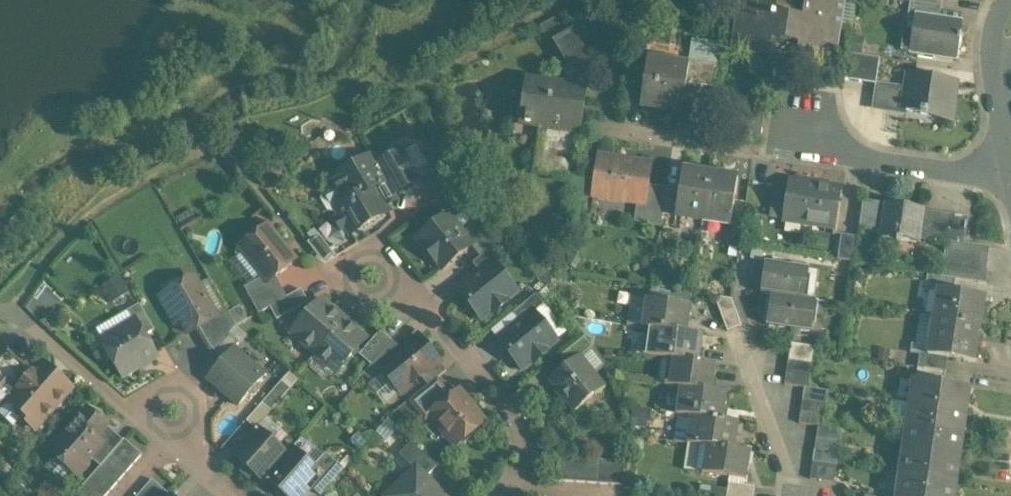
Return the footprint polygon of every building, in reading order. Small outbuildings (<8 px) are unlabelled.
[(787,4),(758,0),(740,0),(736,25),(741,26),(737,53),(780,59),(787,4)] [(780,59),(788,52),(788,51),(830,57),(834,30),(839,31),(843,3),(821,0),(792,0),(787,4),(780,59)] [(914,4),(910,3),(908,19),(920,20),(920,19),(940,22),(942,8),(914,4)] [(940,22),(920,19),(920,20),(918,32),(917,38),(915,52),(957,59),(960,42),(961,42),(961,38),(960,38),(962,25),(940,22)] [(573,32),(555,42),(568,64),(568,65),(586,55),(573,32)] [(586,55),(568,65),(565,86),(579,88),(583,89),(591,63),(586,55)] [(880,59),(848,55),(845,80),(876,85),(880,59)] [(688,67),(647,61),(640,107),(682,114),(686,85),(689,67),(688,67)] [(717,65),(689,61),(688,67),(689,67),(686,85),(714,89),(717,65)] [(954,82),(911,76),(909,89),(908,94),(896,92),(893,109),(907,111),(921,113),(921,114),(928,116),(928,114),(949,117),(954,82)] [(565,86),(531,81),(525,125),(547,128),(575,132),(577,133),(580,110),(576,110),(579,88),(565,86)] [(908,94),(909,89),(876,85),(872,111),(906,115),(907,111),(893,109),(896,92),(908,94)] [(575,132),(547,128),(540,175),(542,175),(566,178),(566,179),(568,179),(569,177),(568,177),(574,134),(575,134),(575,132)] [(416,146),(404,153),(416,174),(426,169),(422,162),(424,161),(416,146)] [(424,161),(422,162),(426,169),(442,196),(461,181),(442,150),(424,161)] [(378,166),(372,157),(334,179),(348,203),(337,210),(341,217),(339,225),(347,227),(351,234),(389,212),(385,205),(396,199),(393,194),(419,179),(416,174),(404,153),(403,152),(378,166)] [(651,166),(599,158),(593,197),(645,205),(651,166)] [(710,174),(682,170),(679,194),(675,218),(675,219),(676,219),(677,214),(704,218),(710,174)] [(737,178),(710,174),(704,218),(730,222),(729,227),(730,227),(731,226),(734,203),(737,178)] [(841,189),(789,182),(783,222),(835,229),(841,189)] [(667,190),(653,187),(647,226),(661,228),(663,216),(667,192),(667,190)] [(679,194),(667,192),(663,216),(675,218),(679,194)] [(887,205),(863,202),(859,230),(883,233),(887,205)] [(746,204),(734,203),(731,226),(742,228),(746,204)] [(921,210),(887,205),(883,233),(882,239),(897,241),(896,243),(902,243),(902,242),(916,244),(917,240),(921,212),(921,210)] [(968,218),(921,212),(917,240),(946,244),(943,265),(986,271),(990,248),(964,244),(968,218)] [(463,233),(448,214),(417,239),(442,270),(472,246),(473,245),(463,233)] [(485,215),(463,233),(473,245),(472,246),(481,257),(495,246),(504,238),(485,215)] [(318,233),(333,248),(342,240),(326,224),(318,233)] [(268,226),(240,249),(264,277),(268,283),(276,277),(296,260),(268,226)] [(321,234),(311,239),(322,260),(332,255),(321,234)] [(858,238),(841,235),(837,260),(854,263),(858,238)] [(481,257),(473,263),(480,273),(493,263),(494,263),(503,256),(495,246),(481,257)] [(494,263),(493,263),(480,273),(459,290),(482,319),(492,311),(494,313),(508,302),(506,300),(516,291),(494,263)] [(806,269),(767,263),(763,294),(774,296),(802,300),(802,299),(806,269)] [(986,271),(943,265),(941,278),(956,280),(986,285),(988,271),(986,271)] [(941,278),(927,276),(925,290),(937,292),(937,290),(954,292),(956,280),(941,278)] [(276,277),(268,283),(264,277),(245,288),(259,314),(270,308),(287,298),(276,277)] [(196,279),(183,286),(180,292),(167,300),(187,334),(196,328),(217,316),(216,315),(196,279)] [(302,290),(287,298),(270,308),(277,320),(309,303),(302,290)] [(954,292),(937,290),(937,292),(939,292),(935,316),(933,316),(933,317),(935,318),(981,324),(985,297),(954,292)] [(544,305),(536,295),(513,313),(521,322),(533,313),(534,314),(544,305)] [(802,300),(774,296),(770,327),(809,332),(813,300),(802,299),(802,300)] [(742,327),(732,300),(715,298),(728,332),(742,327)] [(691,307),(647,300),(642,329),(652,330),(653,330),(686,335),(687,334),(691,307)] [(322,301),(294,332),(305,341),(304,343),(316,354),(345,321),(322,301)] [(155,331),(140,305),(128,312),(134,321),(135,321),(144,337),(155,331)] [(217,316),(196,328),(208,350),(213,353),(214,352),(229,334),(229,335),(237,327),(227,309),(216,315),(217,316)] [(521,322),(499,340),(522,369),(532,360),(534,363),(548,352),(546,349),(556,341),(534,314),(533,313),(521,322)] [(981,324),(935,318),(930,355),(929,356),(948,359),(975,363),(981,324)] [(134,321),(102,340),(124,377),(157,358),(144,337),(135,321),(134,321)] [(345,321),(316,354),(327,363),(328,362),(338,371),(366,339),(345,321)] [(686,335),(653,330),(652,330),(649,357),(673,361),(673,360),(699,364),(699,363),(702,336),(687,334),(686,335)] [(393,342),(381,331),(360,355),(372,366),(393,342)] [(230,335),(215,353),(217,355),(224,361),(235,348),(239,343),(230,335)] [(403,350),(399,353),(401,357),(383,372),(384,374),(400,393),(421,377),(439,362),(419,337),(403,350)] [(584,340),(561,360),(564,370),(580,357),(591,348),(584,340)] [(372,366),(369,369),(378,379),(384,374),(383,372),(401,357),(399,353),(403,350),(393,342),(372,366)] [(814,348),(791,344),(788,362),(812,366),(814,348)] [(224,361),(208,379),(238,406),(249,393),(252,395),(256,395),(260,391),(259,387),(257,385),(266,375),(235,348),(224,361)] [(0,357),(0,392),(0,393),(10,381),(21,369),(24,365),(6,350),(0,357)] [(948,359),(929,356),(930,355),(920,354),(918,369),(945,373),(948,359)] [(564,370),(551,380),(559,389),(557,391),(566,402),(568,401),(575,410),(604,387),(580,357),(564,370)] [(699,364),(673,360),(673,361),(669,387),(680,389),(680,388),(711,393),(711,392),(715,365),(699,363),(699,364)] [(73,389),(43,362),(30,377),(19,389),(8,401),(20,412),(21,418),(33,428),(38,428),(73,389)] [(439,362),(421,377),(428,386),(437,379),(447,371),(439,362)] [(812,366),(788,362),(786,374),(810,378),(812,366)] [(21,369),(10,381),(19,389),(30,377),(21,369)] [(945,373),(918,369),(916,381),(944,385),(945,373)] [(810,378),(786,374),(785,386),(804,389),(808,390),(808,389),(810,378)] [(428,386),(410,401),(426,422),(427,421),(425,419),(431,415),(430,414),(451,396),(437,379),(428,386)] [(916,381),(912,380),(912,381),(918,382),(914,405),(909,404),(909,405),(963,413),(967,390),(971,390),(971,389),(944,385),(916,381)] [(282,381),(262,404),(271,412),(291,389),(282,381)] [(711,393),(680,388),(680,389),(676,416),(695,418),(722,422),(722,421),(726,395),(711,392),(711,393)] [(828,392),(808,389),(808,390),(804,389),(802,401),(826,404),(828,392)] [(473,408),(458,391),(451,396),(430,414),(431,415),(456,445),(453,447),(454,448),(460,443),(465,444),(472,438),(473,433),(487,421),(475,407),(473,408)] [(826,404),(802,401),(801,413),(824,416),(826,404)] [(963,413),(909,405),(914,406),(911,428),(906,427),(905,428),(964,437),(964,436),(960,435),(963,413)] [(87,409),(56,444),(57,457),(71,469),(83,468),(91,459),(104,445),(96,438),(107,426),(107,425),(106,426),(95,416),(96,415),(95,414),(94,415),(87,409)] [(824,416),(801,413),(799,425),(818,428),(823,428),(824,416)] [(722,422),(695,418),(691,445),(706,447),(735,451),(738,424),(722,421),(722,422)] [(123,441),(107,426),(96,438),(104,445),(91,459),(100,467),(101,466),(108,457),(116,448),(123,441)] [(257,428),(233,455),(264,482),(267,479),(266,479),(287,455),(287,454),(257,428)] [(823,428),(818,428),(816,439),(840,443),(842,431),(823,428)] [(964,437),(905,428),(905,429),(911,429),(908,452),(902,451),(902,452),(960,461),(961,460),(956,460),(960,437),(964,437)] [(142,455),(124,439),(123,440),(123,441),(116,448),(134,464),(142,455)] [(840,443),(816,439),(815,451),(838,455),(840,443)] [(437,467),(412,442),(399,455),(416,472),(417,470),(425,479),(437,467)] [(735,451),(706,447),(702,474),(746,481),(750,453),(735,451)] [(134,464),(116,448),(108,457),(126,473),(134,464)] [(292,448),(287,454),(287,455),(266,479),(267,479),(286,495),(304,495),(311,488),(322,475),(314,467),(292,448)] [(838,455),(815,451),(813,463),(837,467),(838,455)] [(960,461),(902,452),(907,453),(904,476),(898,475),(898,476),(957,485),(957,484),(953,483),(956,460),(960,461)] [(344,469),(326,453),(314,467),(322,475),(311,488),(320,495),(344,469)] [(126,473),(108,457),(101,466),(119,482),(126,473)] [(565,458),(554,457),(552,481),(564,482),(565,458)] [(577,459),(565,458),(564,482),(576,483),(577,459)] [(589,460),(577,459),(576,483),(588,483),(589,460)] [(601,461),(589,460),(588,483),(599,484),(601,461)] [(613,462),(601,461),(599,484),(611,485),(613,462)] [(625,463),(613,462),(611,485),(623,486),(625,463)] [(837,467),(813,463),(810,480),(834,484),(837,467)] [(119,482),(101,466),(100,467),(93,475),(111,491),(119,482)] [(417,471),(416,472),(402,486),(406,490),(400,495),(442,495),(439,493),(441,491),(432,481),(429,483),(425,479),(417,471)] [(93,475),(85,484),(98,495),(106,495),(111,491),(93,475)] [(898,476),(898,477),(904,477),(901,495),(951,495),(953,485),(957,486),(957,485),(898,476)] [(77,493),(80,495),(98,495),(85,484),(77,493)] [(729,484),(727,495),(754,495),(755,488),(729,484)]
